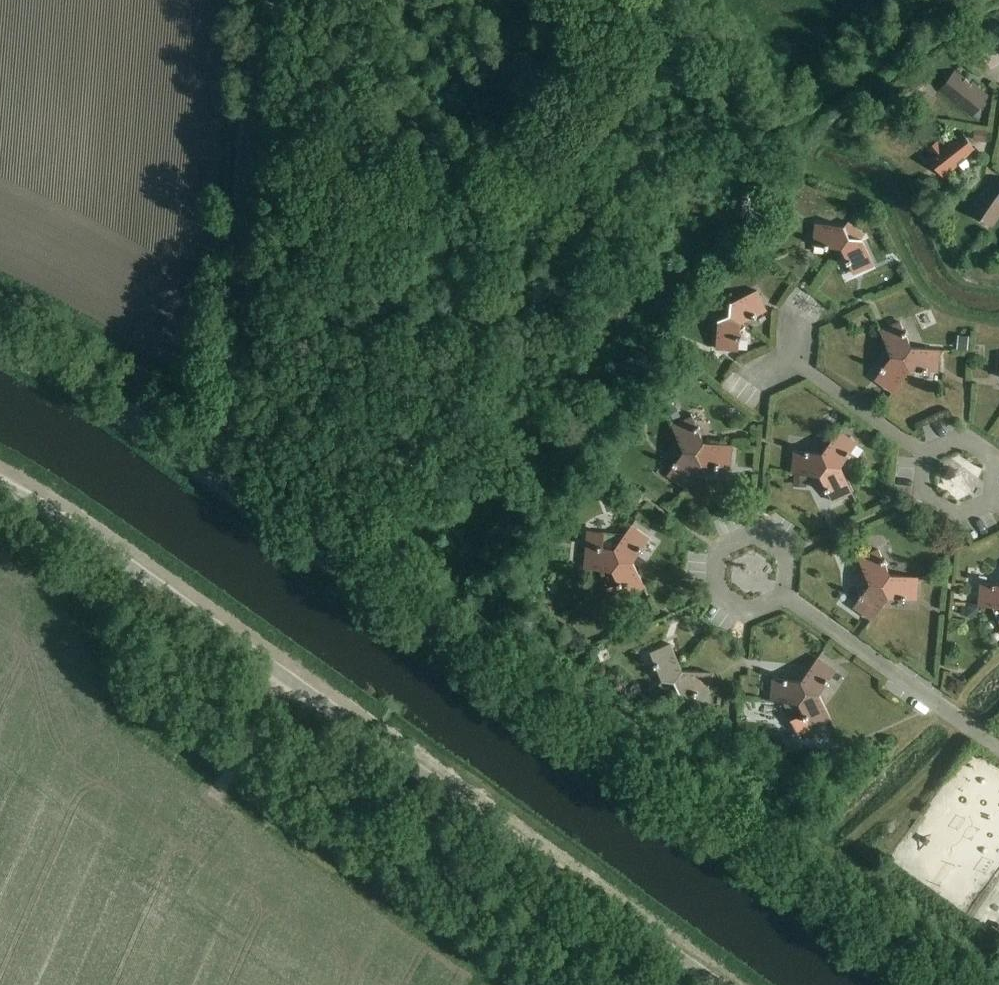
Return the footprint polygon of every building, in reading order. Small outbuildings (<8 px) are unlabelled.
[(973,116),(988,96),(956,71),(941,91),(973,116)] [(905,99),(895,106),(901,116),(911,109),(905,99)] [(988,142),(989,131),(975,129),(974,141),(988,142)] [(945,176),(976,151),(961,131),(929,157),(945,176)] [(998,215),(998,180),(994,177),(972,211),(992,225),(998,215)] [(843,247),(857,227),(848,221),(846,225),(817,223),(815,245),(843,247)] [(857,227),(843,247),(855,273),(874,264),(863,237),(866,233),(857,227)] [(723,288),(715,282),(710,290),(719,295),(723,288)] [(721,307),(741,321),(767,310),(758,290),(731,302),(727,299),(721,307)] [(739,349),(741,321),(721,307),(715,316),(719,319),(717,348),(739,349)] [(892,356),(905,357),(913,347),(907,334),(909,333),(907,330),(905,331),(901,321),(881,331),(892,356)] [(961,334),(959,348),(968,349),(969,335),(961,334)] [(905,357),(910,369),(924,370),(923,372),(928,373),(928,371),(938,372),(940,350),(913,347),(905,357)] [(910,369),(905,357),(892,356),(885,366),(883,365),(880,369),(882,370),(876,379),(894,392),(910,369)] [(681,418),(676,406),(668,410),(674,422),(681,418)] [(684,451),(698,452),(705,442),(700,430),(702,429),(701,426),(698,427),(693,417),(673,426),(684,451)] [(829,465),(842,466),(850,455),(851,456),(853,453),(851,452),(858,443),(839,430),(823,453),(829,465)] [(698,452),(703,465),(717,466),(717,468),(721,468),(721,466),(731,467),(733,445),(705,442),(698,452)] [(829,465),(823,453),(811,452),(811,450),(806,450),(806,451),(795,450),(793,473),(821,475),(829,465)] [(703,465),(698,452),(684,451),(677,462),(675,461),(673,464),(674,465),(668,474),(687,487),(703,465)] [(853,492),(842,466),(829,465),(821,475),(827,487),(825,488),(827,492),(828,491),(833,501),(853,492)] [(854,491),(864,487),(858,474),(849,479),(854,491)] [(621,559),(634,561),(641,551),(643,552),(646,548),(644,547),(650,539),(632,526),(626,533),(615,548),(621,559)] [(590,529),(586,568),(598,569),(613,571),(621,559),(615,548),(626,533),(610,531),(610,530),(590,529)] [(841,557),(852,552),(847,541),(836,547),(841,557)] [(871,584),(884,585),(891,574),(886,562),(888,561),(886,558),(884,559),(880,549),(859,558),(871,584)] [(646,587),(634,561),(621,559),(613,571),(598,569),(613,602),(625,596),(646,587)] [(884,585),(889,597),(903,598),(903,599),(907,600),(907,598),(917,599),(918,577),(891,574),(884,585)] [(982,582),(980,604),(992,605),(998,605),(998,583),(982,582)] [(889,597),(884,585),(871,584),(863,594),(861,593),(859,597),(861,598),(855,606),(873,619),(889,597)] [(978,619),(979,608),(967,606),(967,608),(962,607),(960,617),(978,619)] [(668,690),(682,670),(671,644),(651,653),(663,680),(660,684),(667,690),(668,690)] [(808,693),(820,694),(828,683),(830,684),(832,680),(830,680),(836,671),(818,658),(802,681),(808,693)] [(682,670),(668,690),(677,696),(680,692),(709,694),(710,672),(682,670)] [(800,703),(808,693),(802,681),(789,679),(789,678),(786,677),(785,679),(774,678),(772,700),(785,701),(800,703)] [(667,690),(660,684),(655,692),(662,697),(667,690)] [(800,703),(785,701),(793,718),(800,734),(812,728),(827,721),(832,719),(820,694),(808,693),(800,703)] [(978,792),(991,780),(972,760),(941,789),(950,798),(959,789),(967,797),(975,790),(978,792)] [(899,841),(897,859),(914,861),(917,843),(899,841)] [(961,894),(976,894),(976,883),(940,882),(940,902),(961,902),(961,894)] [(975,928),(998,942),(998,889),(975,928)]
